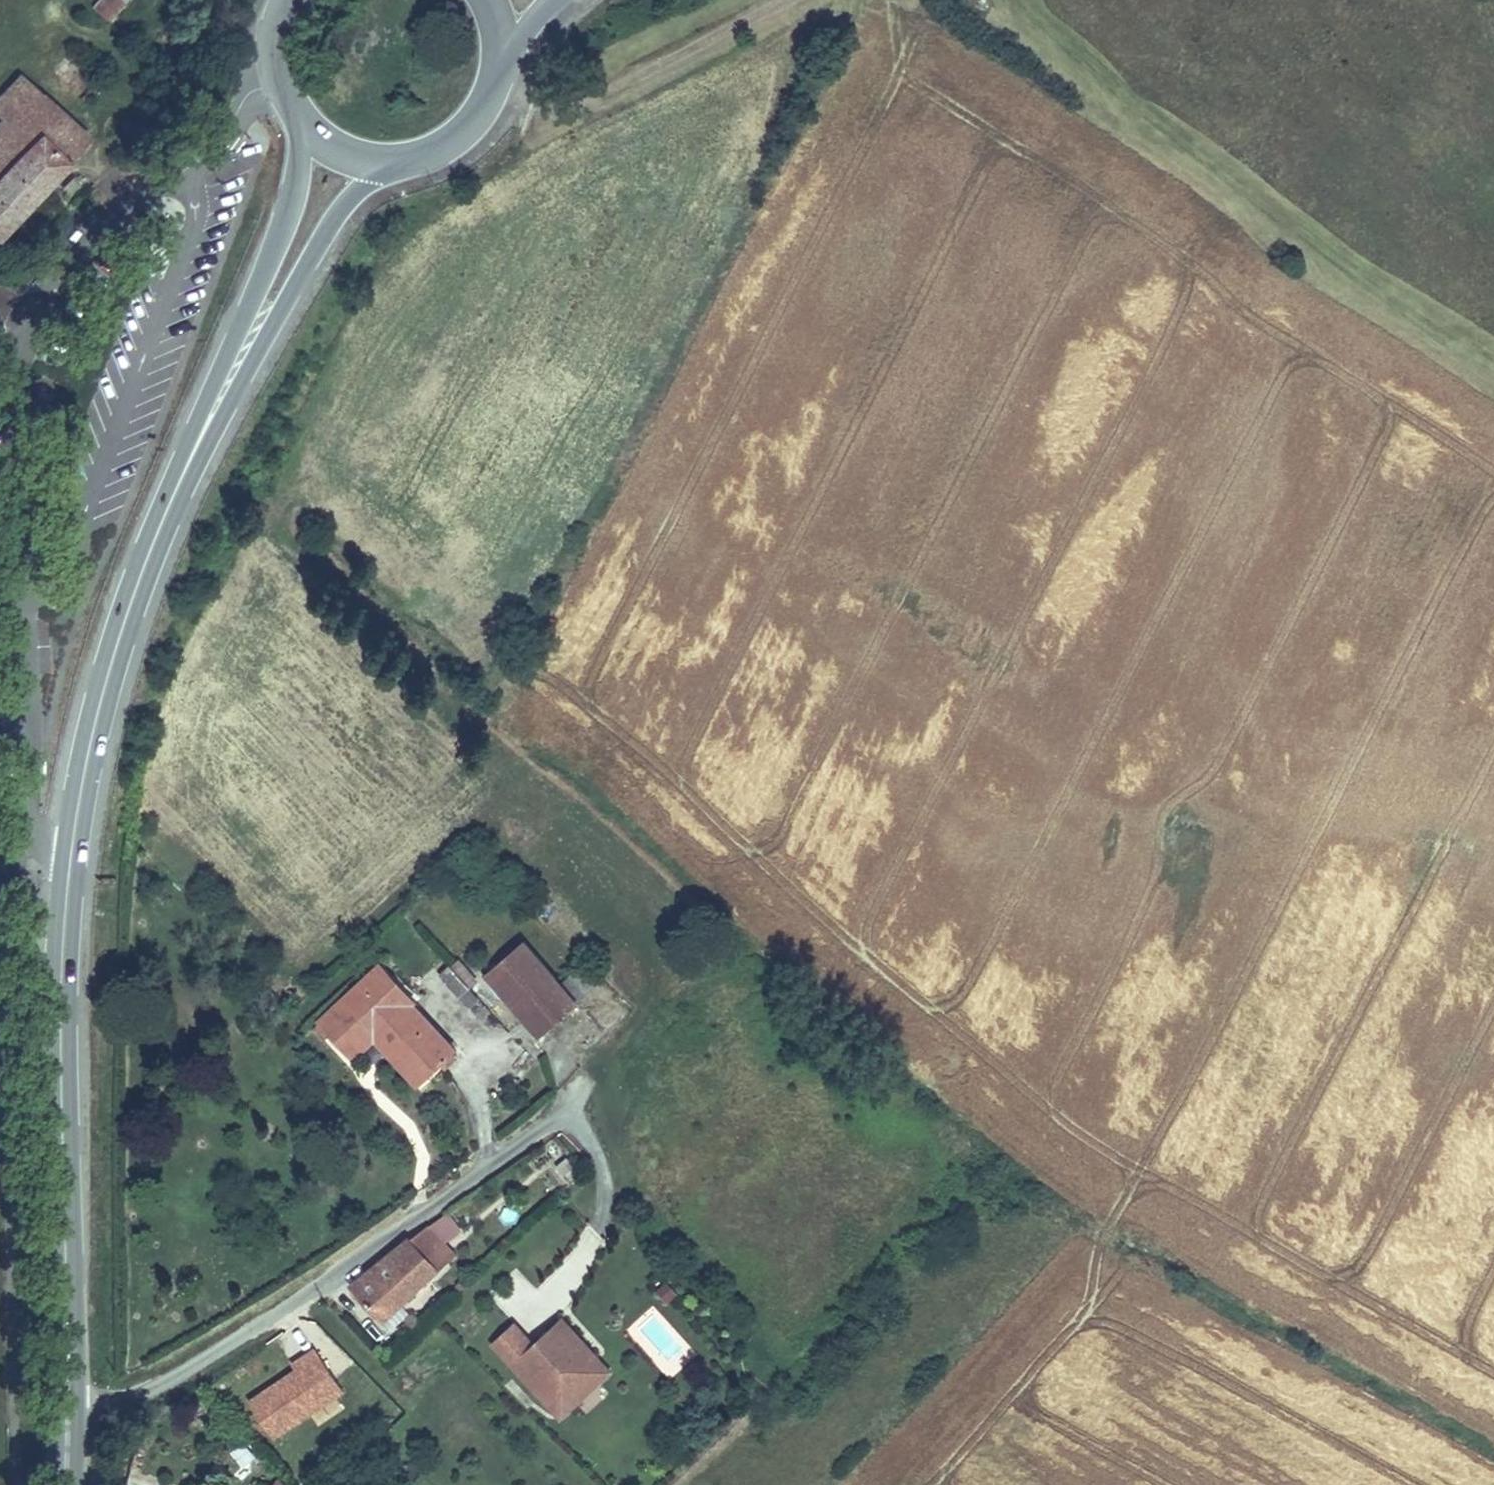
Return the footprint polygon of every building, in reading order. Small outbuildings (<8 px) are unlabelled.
[(100,11),(117,27),(130,13),(116,0),(109,0),(100,11)] [(93,149),(23,82),(0,105),(0,127),(2,129),(0,131),(0,243),(93,149)] [(181,175),(182,216),(236,215),(235,174),(181,175)] [(566,997),(504,931),(465,964),(528,1032),(566,997)] [(400,993),(367,956),(297,1015),(334,1054),(354,1039),(398,1085),(439,1049),(399,1000),(400,993)] [(467,1012),(479,1003),(451,965),(438,974),(467,1012)] [(454,1221),(441,1203),(382,1244),(338,1286),(369,1321),(439,1259),(424,1244),(454,1221)] [(571,1372),(589,1358),(558,1321),(528,1346),(509,1324),(487,1343),(546,1414),(581,1384),(571,1372)] [(550,1420),(603,1376),(589,1358),(571,1372),(581,1384),(546,1414),(550,1420)]
